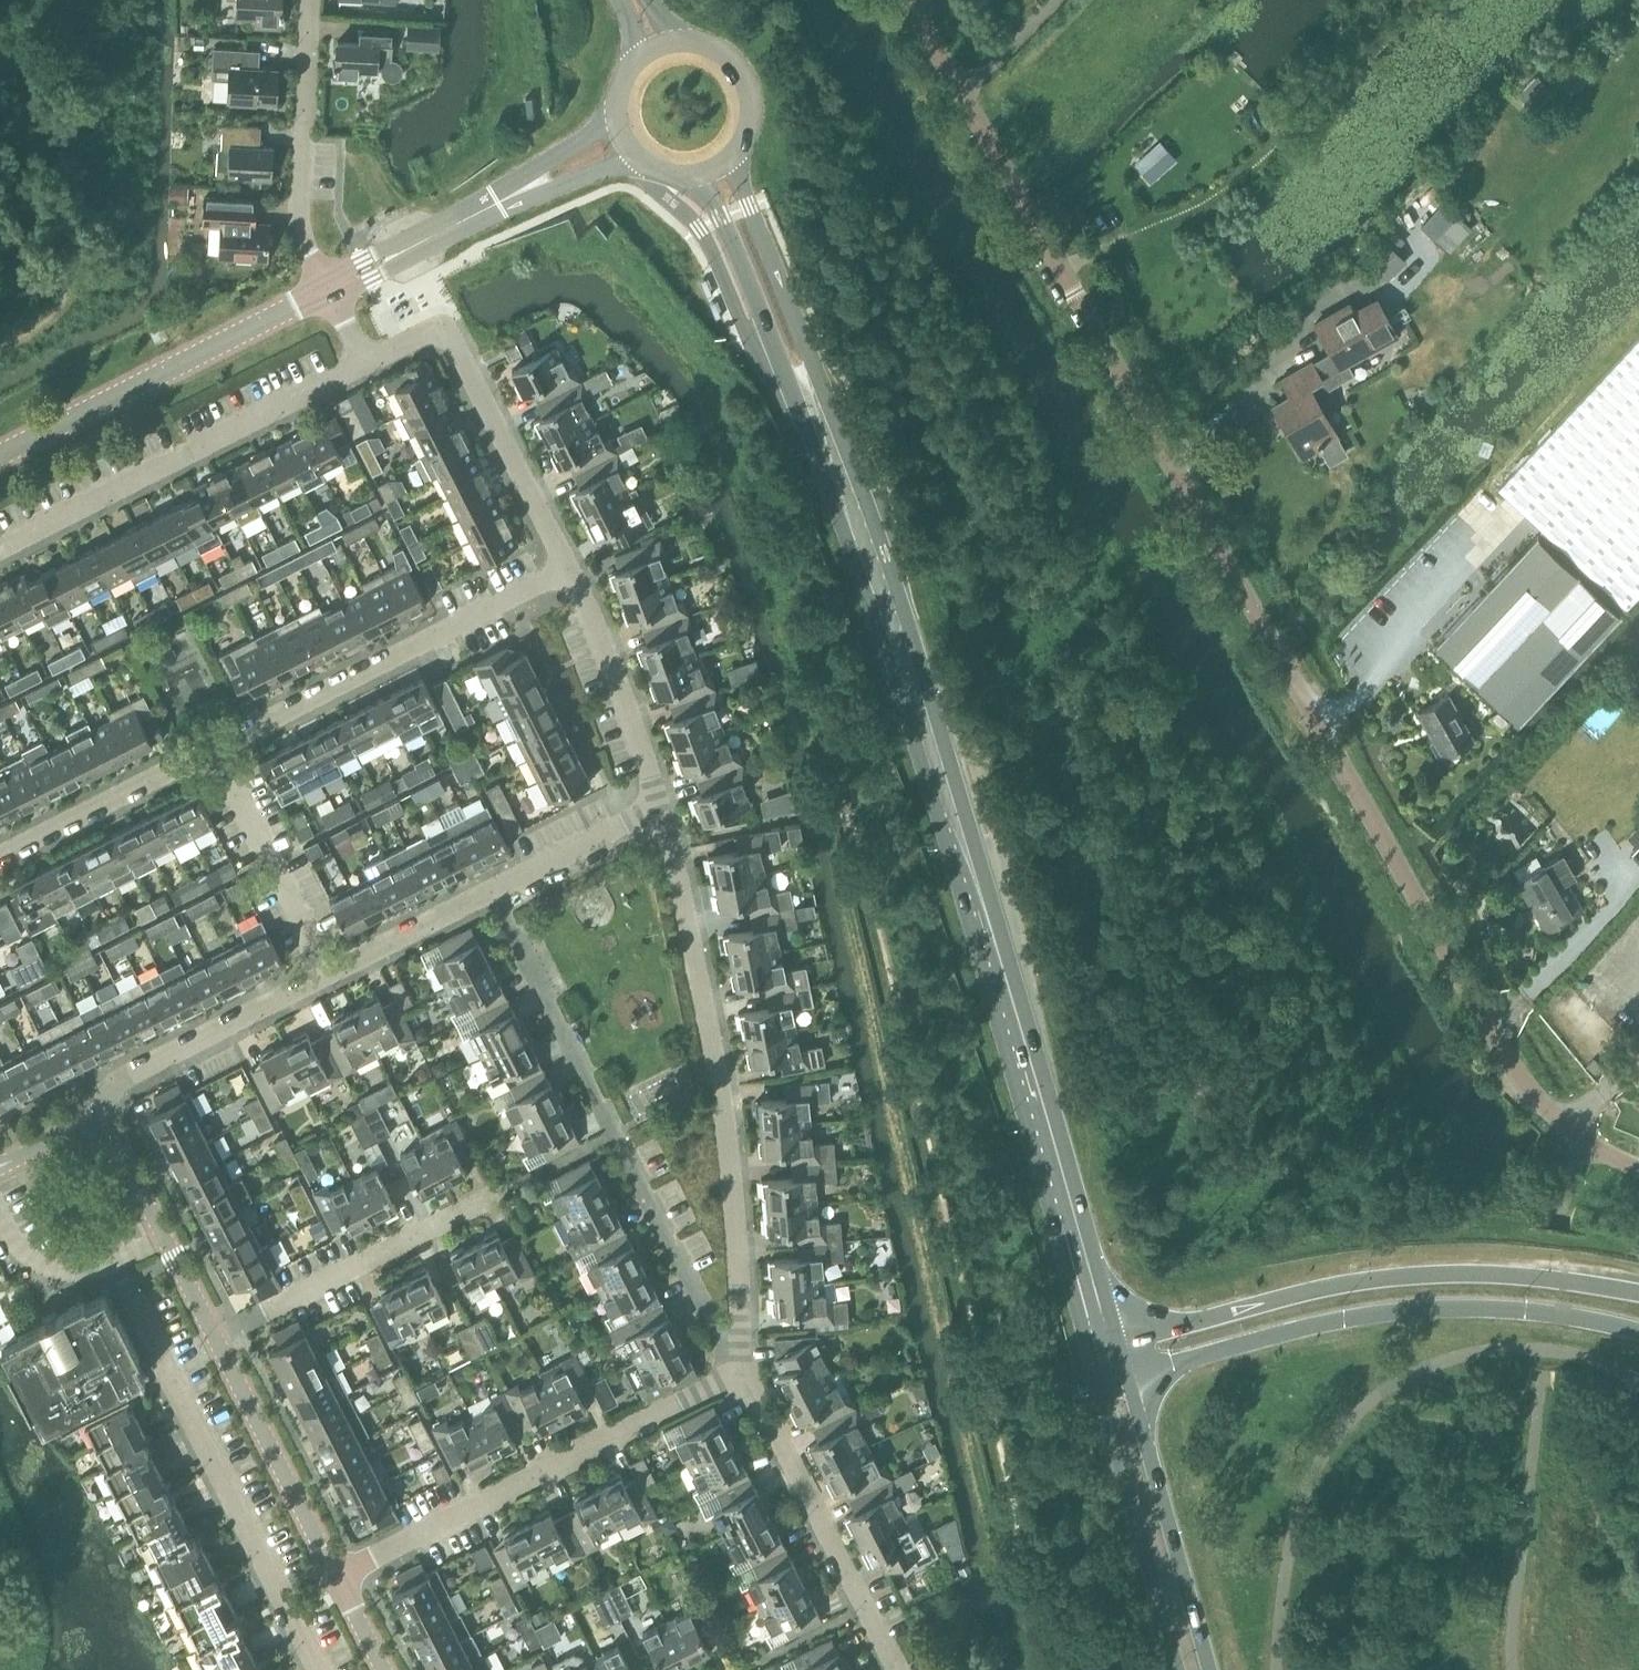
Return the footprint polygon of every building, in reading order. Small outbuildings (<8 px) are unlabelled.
[(281,28),(282,0),(238,0),(237,16),(256,16),(255,26),(281,28)] [(410,24),(409,49),(442,52),(444,27),(410,24)] [(359,69),(378,69),(381,70),(382,74),(384,78),(388,80),(392,81),(396,80),(400,78),(402,75),(403,71),(403,66),(400,63),(397,60),(393,59),(391,59),(392,55),(393,31),(366,29),(366,43),(338,41),(336,77),(358,78),(359,69)] [(228,101),(277,103),(278,70),(246,68),(247,50),(214,48),(212,76),(230,77),(228,101)] [(1539,74),(1519,94),(1534,108),(1554,89),(1539,74)] [(526,98),(528,116),(538,115),(535,97),(526,98)] [(262,126),(224,124),(222,149),(219,148),(217,176),(272,178),(274,147),(261,146),(262,126)] [(1153,147),(1134,164),(1151,182),(1169,166),(1153,147)] [(189,187),(170,186),(170,201),(188,201),(189,187)] [(203,197),(202,224),(210,224),(209,252),(220,252),(220,257),(237,258),(237,262),(252,262),(252,258),(268,259),(270,223),(255,223),(256,200),(237,199),(231,199),(203,197)] [(1446,199),(1421,225),(1434,238),(1460,212),(1446,199)] [(1387,240),(1366,262),(1389,284),(1409,263),(1398,252),(1407,243),(1398,234),(1389,243),(1387,240)] [(1331,348),(1312,359),(1281,377),(1290,393),(1273,403),(1302,453),(1320,443),(1328,457),(1345,448),(1311,390),(1345,372),(1341,367),(1401,333),(1376,290),(1353,304),(1350,297),(1314,318),(1331,348)] [(527,334),(519,338),(526,352),(534,348),(527,334)] [(1497,487),(1624,607),(1638,591),(1638,335),(1497,487)] [(505,349),(509,357),(511,360),(523,354),(516,342),(505,349)] [(539,403),(581,381),(575,367),(568,371),(557,348),(512,370),(518,381),(515,383),(521,396),(532,390),(539,403)] [(407,410),(443,392),(426,360),(383,381),(389,394),(396,390),(407,410)] [(549,442),(593,419),(582,398),(588,394),(581,381),(539,403),(545,415),(534,421),(541,434),(544,432),(549,442)] [(443,392),(407,410),(407,411),(400,414),(411,436),(418,432),(454,414),(443,392)] [(354,407),(342,413),(354,437),(367,431),(354,407)] [(464,435),(454,414),(418,432),(428,452),(429,453),(464,435)] [(336,416),(302,433),(320,469),(321,468),(341,458),(344,465),(358,458),(336,416)] [(575,474),(617,452),(611,439),(604,442),(593,419),(549,442),(554,452),(551,454),(557,467),(568,461),(575,474)] [(320,469),(302,433),(281,443),(299,479),(303,486),(323,476),(320,469)] [(432,478),(439,474),(475,456),(464,435),(429,453),(428,452),(421,456),(432,478)] [(365,459),(376,454),(367,437),(356,442),(365,459)] [(259,455),(277,490),(298,479),(299,479),(281,443),(259,455)] [(585,513),(629,491),(618,469),(624,466),(617,452),(575,474),(581,486),(570,492),(577,505),(580,503),(585,513)] [(376,454),(365,459),(373,475),(384,470),(376,454)] [(238,465),(256,501),(277,490),(259,455),(238,465)] [(475,456),(439,474),(450,496),(486,478),(475,456)] [(256,501),(238,465),(216,476),(234,512),(240,524),(262,513),(256,501)] [(234,512),(216,476),(195,487),(199,496),(199,495),(213,523),(214,522),(234,512)] [(486,478),(450,496),(461,517),(497,499),(486,478)] [(387,502),(397,496),(389,480),(378,485),(387,502)] [(629,491),(585,513),(590,523),(587,525),(594,538),(605,532),(611,545),(654,524),(636,488),(629,491)] [(178,506),(196,542),(200,549),(222,538),(218,531),(214,522),(213,523),(199,495),(199,496),(178,506)] [(397,496),(387,502),(395,518),(405,512),(397,496)] [(497,499),(461,517),(472,539),(508,521),(497,499)] [(350,509),(356,520),(372,512),(367,501),(350,509)] [(156,517),(174,553),(196,542),(178,506),(156,517)] [(322,524),(327,534),(344,526),(338,515),(322,524)] [(359,524),(365,535),(380,527),(375,516),(359,524)] [(135,528),(153,564),(153,563),(174,553),(156,517),(135,528)] [(508,521),(472,539),(483,561),(519,543),(508,521)] [(408,544),(419,539),(410,522),(400,528),(408,544)] [(327,534),(322,524),(305,532),(311,543),(327,534)] [(365,535),(359,524),(342,533),(348,544),(365,535)] [(114,539),(132,574),(136,582),(157,571),(153,563),(153,564),(135,528),(114,539)] [(278,546),(284,556),(300,548),(295,537),(278,546)] [(316,546),(322,557),(338,549),(332,538),(316,546)] [(132,574),(114,539),(92,550),(110,585),(132,574)] [(419,539),(408,544),(416,560),(427,555),(419,539)] [(622,597),(668,580),(660,556),(666,554),(661,539),(616,555),(621,568),(609,573),(614,587),(618,586),(622,597)] [(284,556),(278,546),(262,554),(267,565),(284,556)] [(322,557),(316,546),(299,555),(305,565),(322,557)] [(71,560),(89,596),(110,585),(92,550),(71,560)] [(235,568),(241,578),(257,570),(252,559),(235,568)] [(89,596),(71,560),(50,571),(67,607),(68,607),(89,596)] [(274,567),(280,578),(295,570),(290,560),(274,567)] [(383,572),(405,615),(427,604),(409,568),(405,561),(383,572)] [(280,578),(274,567),(257,576),(262,587),(280,578)] [(241,578),(235,568),(219,576),(224,587),(241,578)] [(434,570),(424,575),(432,591),(443,586),(434,570)] [(67,607),(50,571),(29,582),(28,582),(43,609),(41,610),(45,618),(49,625),(71,614),(68,607),(67,607)] [(405,615),(383,572),(361,583),(365,591),(366,590),(383,626),(405,615)] [(25,574),(3,585),(20,620),(24,627),(45,618),(41,610),(43,609),(28,582),(29,582),(25,574)] [(644,631),(689,615),(683,600),(677,602),(668,580),(622,597),(625,607),(622,608),(627,622),(639,618),(644,631)] [(192,589),(198,600),(215,591),(209,581),(192,589)] [(232,589),(237,600),(252,592),(247,581),(232,589)] [(3,638),(24,627),(20,620),(3,585),(0,586),(0,632),(3,638)] [(198,600),(192,589),(177,597),(182,608),(198,600)] [(237,600),(232,589),(214,598),(220,609),(237,600)] [(344,601),(362,637),(383,626),(366,590),(365,591),(344,601)] [(344,601),(324,612),(323,612),(341,647),(362,637),(344,601)] [(150,611),(156,621),(172,613),(167,602),(150,611)] [(298,615),(320,658),(341,647),(323,612),(324,612),(320,604),(298,615)] [(156,621),(150,611),(134,619),(139,630),(156,621)] [(320,658),(298,615),(276,627),(280,634),(298,669),(320,658)] [(649,671),(695,654),(687,631),(694,628),(689,615),(644,631),(648,644),(637,648),(642,662),(645,660),(649,671)] [(108,632),(113,643),(129,635),(124,624),(108,632)] [(256,637),(277,680),(298,669),(280,634),(276,627),(256,637)] [(113,643),(108,632),(91,641),(97,651),(113,643)] [(277,680),(256,637),(221,655),(242,697),(254,691),(277,680)] [(65,654),(70,665),(86,656),(81,646),(65,654)] [(501,691),(537,673),(526,651),(514,657),(508,647),(475,664),(481,676),(491,671),(501,691)] [(70,665),(65,654),(48,662),(53,673),(70,665)] [(671,705),(716,688),(711,675),(704,677),(695,654),(649,671),(653,681),(650,683),(655,697),(666,693),(671,705)] [(85,663),(90,674),(107,666),(101,655),(85,663)] [(90,674),(85,663),(69,671),(74,682),(90,674)] [(22,676),(27,686),(43,678),(38,668),(22,676)] [(537,673),(501,691),(512,713),(548,695),(537,673)] [(27,686),(22,676),(5,684),(11,695),(27,686)] [(42,685),(47,696),(64,687),(59,676),(42,685)] [(444,720),(423,678),(402,688),(424,730),(444,720)] [(450,717),(463,711),(446,678),(434,684),(450,717)] [(47,696),(42,685),(26,693),(31,704),(47,696)] [(424,730),(402,688),(382,698),(399,732),(403,740),(424,730)] [(676,746),(723,729),(714,706),(721,703),(716,688),(671,705),(676,718),(664,723),(669,737),(672,735),(676,746)] [(113,719),(131,755),(154,743),(153,742),(165,736),(144,694),(109,712),(113,719)] [(1444,755),(1473,739),(1448,694),(1418,711),(1434,738),(1430,741),(1438,756),(1443,753),(1444,755)] [(548,695),(512,713),(506,716),(516,736),(558,715),(548,695)] [(5,717),(22,709),(16,698),(0,706),(0,707),(5,717)] [(362,708),(379,742),(399,732),(382,698),(362,708)] [(342,718),(359,752),(379,742),(362,708),(342,718)] [(463,711),(450,717),(457,731),(470,725),(463,711)] [(558,715),(516,736),(528,759),(569,738),(558,715)] [(322,729),(339,762),(359,752),(342,718),(322,729)] [(131,755),(113,719),(93,729),(92,730),(110,765),(131,755)] [(70,741),(88,776),(110,765),(92,730),(93,729),(89,722),(66,734),(70,741)] [(302,739),(324,782),(343,773),(338,763),(339,762),(322,729),(302,739)] [(698,779),(743,763),(738,750),(731,752),(723,729),(676,746),(680,756),(677,758),(682,772),(693,767),(698,779)] [(569,738),(528,759),(538,780),(580,759),(569,738)] [(324,782),(302,739),(282,749),(299,783),(298,783),(303,793),(324,782)] [(46,798),(67,787),(49,751),(50,751),(45,741),(24,752),(25,755),(29,762),(28,762),(46,798)] [(70,741),(50,751),(49,751),(67,787),(88,776),(70,741)] [(459,749),(465,761),(465,762),(477,756),(471,743),(459,749)] [(282,749),(260,760),(277,794),(298,783),(299,783),(282,749)] [(453,767),(465,761),(459,749),(447,755),(453,767)] [(25,809),(46,798),(28,762),(29,762),(25,755),(2,766),(6,773),(7,773),(25,809)] [(477,756),(465,762),(473,777),(485,771),(477,756)] [(580,759),(538,780),(550,802),(591,781),(580,759)] [(417,767),(423,779),(437,772),(430,760),(417,767)] [(465,761),(453,767),(461,783),(473,777),(465,762),(465,761)] [(743,763),(698,779),(703,793),(691,798),(696,812),(700,810),(704,822),(750,805),(742,781),(748,778),(743,763)] [(25,809),(7,773),(6,773),(2,766),(0,767),(0,813),(3,819),(25,809)] [(423,779),(417,767),(403,774),(409,786),(423,779)] [(426,785),(432,797),(446,790),(440,778),(426,785)] [(377,787),(383,799),(396,792),(390,780),(377,787)] [(493,802),(506,796),(499,782),(486,789),(493,802)] [(432,797),(426,785),(412,792),(418,804),(432,797)] [(383,799),(377,787),(362,794),(368,806),(383,799)] [(176,803),(193,836),(215,825),(197,792),(176,803)] [(506,796),(493,802),(510,835),(523,829),(506,796)] [(386,805),(392,817),(405,811),(399,798),(386,805)] [(337,807),(343,819),(356,813),(350,800),(337,807)] [(156,813),(173,847),(193,836),(176,803),(156,813)] [(392,817),(386,805),(371,812),(378,825),(392,817)] [(466,816),(488,859),(509,848),(487,805),(466,816)] [(343,819),(337,807),(322,815),(328,827),(343,819)] [(153,857),(154,856),(173,847),(156,813),(136,823),(153,857)] [(446,826),(468,869),(488,859),(466,816),(446,826)] [(346,825),(352,838),(365,831),(359,819),(346,825)] [(309,821),(295,828),(301,841),(315,833),(309,821)] [(136,823),(116,833),(133,867),(137,875),(157,865),(153,857),(136,823)] [(352,838),(346,825),(331,833),(337,845),(352,838)] [(426,836),(448,879),(468,869),(446,826),(426,836)] [(716,882),(765,872),(761,852),(781,847),(778,829),(735,837),(738,851),(707,857),(710,872),(714,871),(716,882)] [(117,885),(137,875),(133,867),(116,833),(96,843),(113,877),(117,885)] [(448,879),(426,836),(406,846),(428,890),(448,879)] [(318,840),(304,847),(310,859),(324,852),(318,840)] [(96,843),(76,854),(97,895),(117,885),(113,877),(96,843)] [(386,856),(408,900),(428,890),(406,846),(386,856)] [(55,864),(77,906),(97,895),(76,854),(55,864)] [(408,900),(386,856),(365,867),(370,877),(371,876),(388,910),(408,900)] [(1558,858),(1517,881),(1545,929),(1582,908),(1566,881),(1571,878),(1571,874),(1564,859),(1558,858)] [(238,872),(232,860),(218,867),(224,880),(238,872)] [(55,864),(35,874),(56,914),(76,905),(55,864)] [(751,916),(793,907),(790,889),(769,893),(765,872),(716,882),(718,893),(715,894),(718,908),(748,902),(751,916)] [(56,914),(35,874),(15,885),(20,894),(12,898),(30,933),(58,919),(56,914)] [(191,881),(197,894),(212,886),(205,874),(191,881)] [(351,886),(368,920),(388,910),(371,876),(370,877),(351,886)] [(248,891),(244,884),(241,878),(227,886),(233,898),(248,891)] [(197,894),(191,881),(177,888),(183,900),(197,894)] [(368,920),(351,886),(330,897),(347,931),(368,920)] [(200,900),(206,912),(221,904),(214,892),(200,900)] [(150,902),(156,914),(171,906),(165,894),(150,902)] [(206,912),(200,900),(187,906),(193,918),(206,912)] [(156,914),(150,902),(137,908),(143,921),(156,914)] [(732,961),(780,951),(776,930),(797,926),(793,907),(751,916),(754,929),(723,936),(726,950),(729,949),(732,961)] [(160,920),(166,932),(180,925),(174,913),(160,920)] [(110,922),(117,934),(131,927),(125,915),(110,922)] [(263,973),(284,963),(261,917),(239,928),(245,939),(245,938),(263,973)] [(166,932),(160,920),(146,927),(152,939),(166,932)] [(117,934),(110,922),(97,929),(103,941),(117,934)] [(446,986),(493,962),(486,948),(483,949),(472,927),(439,944),(445,956),(434,962),(446,986)] [(120,940),(126,952),(140,945),(134,933),(120,940)] [(33,938),(17,946),(24,960),(39,952),(33,938)] [(225,948),(243,983),(263,973),(245,938),(245,939),(225,948)] [(126,952),(120,940),(106,947),(112,959),(126,952)] [(79,961),(93,954),(87,942),(73,949),(79,961)] [(243,983),(225,948),(205,959),(223,994),(243,983)] [(66,968),(79,961),(73,949),(60,956),(66,968)] [(767,994),(809,986),(805,967),(784,971),(780,951),(732,961),(734,971),(730,972),(733,987),(764,980),(767,994)] [(93,954),(79,961),(85,973),(99,965),(93,954)] [(41,955),(27,962),(36,980),(50,973),(41,955)] [(185,969),(202,1004),(223,994),(205,959),(185,969)] [(79,961),(66,968),(72,980),(85,973),(79,961)] [(475,1016),(508,999),(497,976),(499,975),(493,962),(446,986),(457,1009),(468,1003),(475,1016)] [(182,1014),(164,979),(165,979),(160,969),(139,979),(163,1024),(182,1014)] [(164,979),(182,1014),(202,1004),(185,969),(165,979),(164,979)] [(40,985),(46,997),(61,989),(55,977),(40,985)] [(139,979),(119,989),(142,1034),(163,1024),(139,979)] [(401,979),(389,985),(395,998),(401,1009),(413,1002),(401,979)] [(46,997),(40,985),(27,992),(33,1004),(46,997)] [(747,1039),(796,1029),(792,1008),(813,1004),(809,986),(767,994),(769,1007),(739,1014),(742,1028),(745,1028),(747,1039)] [(119,989),(99,999),(122,1044),(142,1034),(119,989)] [(366,1004),(357,1009),(377,1048),(380,1054),(415,1037),(411,1030),(401,1009),(395,998),(383,1004),(378,994),(364,1001),(366,1004)] [(1,1005),(7,1017),(22,1010),(15,998),(1,1005)] [(99,999),(79,1010),(102,1055),(122,1044),(99,999)] [(481,1056),(528,1032),(522,1019),(519,1021),(508,999),(475,1016),(481,1028),(470,1033),(481,1056)] [(325,1033),(344,1073),(380,1054),(377,1048),(357,1009),(346,1014),(344,1011),(331,1018),(336,1028),(325,1033)] [(79,1010),(58,1020),(81,1065),(102,1055),(79,1010)] [(44,1040),(62,1075),(81,1065),(58,1020),(39,1030),(44,1040)] [(419,1026),(411,1030),(415,1037),(417,1041),(427,1035),(423,1026),(419,1026)] [(796,1029),(747,1039),(750,1050),(746,1050),(749,1065),(780,1059),(782,1072),(825,1064),(821,1045),(800,1050),(796,1029)] [(344,1073),(325,1033),(312,1040),(307,1030),(293,1037),(295,1040),(285,1045),(305,1085),(309,1093),(345,1075),(344,1073)] [(535,1046),(528,1032),(481,1056),(493,1080),(487,1083),(493,1095),(511,1086),(544,1069),(533,1048),(535,1046)] [(24,1051),(42,1085),(62,1075),(44,1040),(24,1051)] [(305,1085),(285,1045),(275,1050),(273,1047),(260,1054),(265,1064),(253,1070),(272,1109),(286,1102),(283,1096),(305,1085)] [(21,1096),(3,1061),(5,1060),(0,1051),(0,1106),(21,1096)] [(24,1051),(5,1060),(3,1061),(21,1096),(42,1085),(24,1051)] [(439,1060),(430,1065),(435,1076),(447,1070),(442,1061),(439,1060)] [(419,1068),(412,1072),(417,1081),(426,1076),(423,1069),(419,1068)] [(518,1128),(565,1104),(558,1090),(555,1092),(544,1069),(511,1086),(517,1099),(506,1104),(518,1128)] [(761,1127),(810,1123),(808,1101),(830,1100),(828,1081),(785,1085),(786,1099),(755,1101),(756,1116),(760,1116),(761,1127)] [(161,1136),(197,1118),(203,1115),(191,1091),(185,1095),(179,1084),(144,1102),(150,1114),(161,1136)] [(370,1090),(357,1097),(363,1110),(377,1104),(370,1090)] [(253,1116),(265,1109),(259,1096),(246,1102),(253,1116)] [(565,1104),(518,1128),(529,1151),(540,1145),(547,1158),(580,1141),(569,1119),(571,1117),(565,1104)] [(364,1111),(363,1112),(378,1140),(391,1133),(377,1105),(364,1111)] [(265,1109),(253,1116),(260,1131),(273,1124),(265,1109)] [(363,1112),(350,1119),(364,1147),(378,1140),(363,1112)] [(197,1118),(161,1136),(171,1157),(207,1139),(207,1138),(197,1118)] [(424,1143),(444,1183),(454,1178),(456,1181),(469,1174),(464,1165),(476,1158),(457,1119),(443,1126),(422,1137),(424,1143)] [(792,1164),(835,1161),(833,1142),(812,1144),(810,1123),(761,1127),(762,1138),(758,1138),(759,1153),(791,1150),(792,1164)] [(212,1135),(207,1138),(207,1139),(171,1157),(183,1179),(218,1161),(224,1158),(212,1135)] [(281,1156),(293,1150),(286,1136),(274,1142),(281,1156)] [(444,1183),(424,1143),(401,1155),(422,1198),(436,1191),(434,1188),(444,1183)] [(301,1146),(293,1150),(300,1163),(308,1159),(301,1146)] [(293,1150),(281,1156),(288,1170),(300,1164),(300,1163),(293,1150)] [(235,1179),(224,1158),(218,1161),(183,1179),(194,1200),(229,1182),(235,1179)] [(564,1218),(610,1194),(604,1181),(601,1182),(590,1160),(556,1177),(563,1189),(552,1195),(564,1218)] [(767,1206),(817,1202),(815,1181),(836,1179),(835,1161),(792,1164),(793,1178),(762,1181),(763,1195),(767,1195),(767,1206)] [(353,1180),(373,1219),(383,1214),(385,1217),(398,1210),(376,1168),(353,1180)] [(229,1182),(194,1200),(204,1221),(240,1203),(253,1197),(242,1176),(235,1179),(229,1182)] [(373,1219),(353,1180),(331,1191),(328,1184),(314,1191),(334,1231),(346,1224),(351,1234),(365,1227),(363,1224),(373,1219)] [(296,1201),(309,1195),(302,1182),(290,1188),(296,1201)] [(577,1256),(593,1248),(626,1231),(615,1209),(617,1208),(610,1194),(564,1218),(575,1241),(571,1243),(577,1256)] [(309,1195),(296,1201),(304,1216),(316,1210),(309,1195)] [(817,1202),(767,1206),(768,1217),(765,1218),(766,1233),(797,1230),(798,1244),(841,1240),(840,1222),(819,1223),(817,1202)] [(204,1221),(215,1243),(251,1225),(240,1203),(204,1221)] [(318,1220),(306,1226),(313,1239),(325,1233),(318,1220)] [(226,1265),(262,1247),(251,1225),(215,1243),(226,1265)] [(476,1244),(496,1284),(517,1273),(521,1279),(534,1272),(514,1233),(502,1239),(497,1230),(484,1236),(485,1240),(476,1244)] [(600,1289),(647,1266),(640,1252),(637,1253),(626,1231),(593,1248),(599,1260),(588,1266),(600,1289)] [(774,1286),(824,1281),(822,1260),(843,1259),(841,1240),(798,1244),(799,1258),(768,1260),(770,1275),(773,1275),(774,1286)] [(262,1247),(226,1265),(237,1286),(248,1281),(258,1301),(283,1290),(274,1271),(281,1267),(269,1243),(262,1247)] [(496,1284),(476,1244),(465,1250),(464,1246),(451,1253),(472,1296),(496,1284)] [(404,1281),(424,1320),(448,1308),(426,1266),(413,1272),(414,1276),(404,1281)] [(628,1318),(661,1302),(651,1280),(653,1279),(647,1266),(600,1289),(611,1312),(622,1307),(628,1318)] [(835,1280),(824,1281),(774,1286),(775,1297),(771,1297),(773,1312),(804,1309),(805,1323),(848,1320),(846,1301),(836,1302),(835,1280)] [(424,1320),(404,1281),(394,1286),(393,1283),(379,1289),(384,1299),(372,1305),(392,1345),(406,1338),(402,1331),(424,1320)] [(85,1300),(59,1313),(57,1309),(44,1316),(45,1320),(19,1333),(20,1337),(2,1346),(11,1363),(8,1365),(31,1410),(35,1409),(43,1427),(61,1418),(63,1421),(82,1412),(81,1411),(122,1391),(130,1387),(128,1384),(146,1375),(137,1357),(140,1355),(117,1310),(114,1312),(105,1294),(87,1303),(85,1300)] [(628,1318),(614,1326),(622,1344),(627,1343),(635,1360),(682,1336),(676,1323),(673,1325),(661,1302),(628,1318)] [(471,1323),(486,1352),(499,1345),(484,1317),(471,1323)] [(281,1372),(316,1354),(299,1320),(274,1332),(280,1345),(270,1350),(281,1372)] [(486,1352),(471,1323),(457,1330),(471,1359),(486,1352)] [(373,1352),(385,1346),(378,1332),(366,1338),(373,1352)] [(635,1360),(623,1366),(635,1389),(641,1386),(647,1399),(665,1391),(698,1374),(687,1352),(689,1350),(682,1336),(635,1360)] [(787,1397),(832,1375),(820,1352),(827,1349),(820,1336),(776,1339),(777,1357),(784,1370),(773,1375),(779,1389),(782,1387),(787,1397)] [(385,1346),(373,1352),(380,1366),(392,1360),(385,1346)] [(291,1394),(327,1375),(337,1371),(326,1349),(316,1354),(281,1372),(291,1394)] [(543,1379),(563,1419),(573,1413),(575,1416),(588,1410),(583,1400),(596,1394),(590,1383),(576,1354),(540,1372),(543,1379)] [(327,1375),(291,1394),(302,1415),(338,1397),(348,1392),(337,1371),(327,1375)] [(400,1392),(412,1385),(406,1372),(393,1378),(400,1392)] [(814,1428),(856,1407),(849,1393),(843,1396),(832,1375),(787,1397),(793,1407),(789,1409),(796,1422),(807,1416),(814,1428)] [(590,1383),(596,1394),(602,1407),(615,1400),(603,1377),(590,1383)] [(505,1390),(525,1430),(537,1424),(542,1433),(555,1427),(553,1423),(563,1419),(543,1379),(521,1390),(518,1384),(505,1390)] [(412,1385),(400,1392),(407,1406),(420,1400),(412,1385)] [(472,1415),(492,1454),(502,1449),(504,1453),(517,1446),(512,1436),(525,1430),(505,1390),(491,1398),(494,1404),(472,1415)] [(97,1443),(140,1421),(133,1407),(130,1408),(122,1391),(81,1411),(82,1412),(88,1425),(86,1432),(89,1438),(96,1441),(97,1443)] [(313,1436),(358,1413),(348,1392),(338,1397),(302,1415),(313,1436)] [(688,1464),(735,1440),(728,1426),(725,1428),(714,1405),(681,1422),(687,1435),(676,1440),(688,1464)] [(824,1468),(868,1446),(856,1423),(863,1420),(856,1407),(814,1428),(820,1441),(809,1447),(815,1460),(819,1458),(824,1468)] [(358,1413),(313,1436),(324,1457),(359,1439),(360,1440),(369,1435),(358,1413)] [(492,1454),(472,1415),(450,1426),(447,1420),(433,1427),(453,1466),(466,1460),(471,1469),(484,1463),(482,1459),(492,1454)] [(416,1438),(428,1431),(421,1417),(409,1423),(416,1438)] [(109,1465),(146,1447),(149,1445),(145,1437),(147,1436),(140,1421),(97,1443),(99,1445),(96,1453),(99,1459),(107,1461),(109,1465)] [(428,1431),(416,1438),(423,1451),(435,1445),(428,1431)] [(335,1479),(370,1461),(360,1440),(359,1439),(324,1457),(335,1479)] [(717,1494),(750,1477),(739,1455),(742,1453),(735,1440),(688,1464),(700,1487),(711,1481),(717,1494)] [(850,1500),(892,1478),(885,1464),(879,1468),(868,1446),(824,1468),(829,1478),(826,1480),(832,1493),(843,1487),(850,1500)] [(146,1447),(109,1465),(105,1467),(107,1472),(105,1479),(108,1485),(115,1488),(116,1490),(159,1468),(152,1454),(149,1455),(146,1447)] [(631,1463),(637,1476),(643,1486),(655,1480),(643,1456),(631,1463)] [(370,1461),(335,1479),(345,1500),(381,1482),(370,1461)] [(439,1483),(451,1477),(444,1463),(432,1469),(439,1483)] [(159,1468),(116,1490),(117,1492),(115,1499),(118,1506),(125,1508),(128,1512),(168,1492),(164,1484),(166,1483),(159,1468)] [(598,1488),(617,1527),(640,1516),(644,1522),(657,1515),(643,1486),(637,1476),(625,1482),(620,1472),(607,1479),(608,1482),(598,1488)] [(717,1494),(700,1503),(706,1515),(712,1512),(724,1535),(771,1511),(764,1497),(761,1499),(750,1477),(717,1494)] [(860,1539),(904,1517),(893,1495),(899,1491),(892,1478),(850,1500),(856,1512),(845,1517),(852,1531),(855,1529),(860,1539)] [(387,1479),(381,1482),(345,1500),(357,1523),(367,1517),(373,1530),(399,1517),(393,1506),(399,1503),(387,1479)] [(617,1527),(598,1488),(588,1492),(587,1489),(573,1496),(578,1506),(565,1512),(585,1552),(599,1544),(596,1538),(617,1527)] [(168,1492),(128,1512),(130,1517),(127,1524),(131,1530),(138,1533),(139,1535),(182,1513),(175,1499),(172,1500),(168,1492)] [(585,1552),(565,1512),(554,1518),(549,1508),(535,1515),(537,1518),(527,1523),(546,1563),(569,1552),(572,1558),(585,1552)] [(771,1511),(724,1535),(736,1558),(747,1552),(753,1565),(786,1549),(775,1526),(778,1524),(771,1511)] [(155,1556),(191,1537),(187,1529),(189,1528),(182,1513),(139,1535),(140,1537),(138,1545),(141,1551),(148,1553),(151,1558),(155,1556)] [(657,1516),(650,1520),(656,1532),(663,1528),(657,1516)] [(672,1517),(661,1522),(667,1533),(678,1528),(672,1517)] [(904,1517),(860,1539),(865,1549),(862,1551),(868,1564),(879,1558),(886,1571),(908,1559),(909,1561),(918,1564),(938,1554),(927,1533),(915,1539),(904,1517)] [(957,1520),(939,1530),(955,1562),(967,1556),(957,1520)] [(546,1563),(527,1523),(517,1528),(515,1525),(502,1532),(507,1542),(495,1548),(515,1587),(528,1580),(525,1574),(546,1563)] [(191,1537),(155,1556),(157,1560),(154,1567),(158,1573),(165,1576),(166,1578),(209,1556),(201,1542),(199,1543),(195,1535),(191,1537)] [(481,1569),(494,1562),(485,1544),(471,1551),(481,1569)] [(760,1606),(807,1582),(800,1568),(797,1570),(786,1549),(753,1565),(759,1577),(748,1582),(760,1606)] [(209,1556),(166,1578),(167,1581),(165,1588),(168,1594),(175,1596),(177,1601),(218,1580),(214,1572),(216,1571),(209,1556)] [(668,1559),(666,1564),(669,1569),(675,1571),(681,1568),(682,1563),(679,1558),(674,1556),(668,1559)] [(403,1614),(439,1596),(449,1591),(437,1568),(427,1573),(421,1562),(396,1575),(403,1587),(392,1592),(403,1614)] [(496,1596),(508,1589),(501,1575),(489,1581),(496,1596)] [(218,1580),(177,1601),(180,1605),(177,1612),(180,1618),(188,1621),(189,1623),(232,1602),(224,1587),(222,1588),(218,1580)] [(807,1582),(760,1606),(772,1629),(783,1624),(789,1636),(822,1619),(811,1597),(814,1596),(807,1582)] [(605,1590),(619,1619),(634,1611),(619,1583),(605,1590)] [(508,1589),(496,1596),(503,1609),(515,1603),(508,1589)] [(619,1619),(605,1590),(592,1597),(606,1625),(619,1619)] [(439,1596),(403,1614),(414,1636),(450,1619),(460,1614),(449,1591),(439,1596)] [(666,1622),(686,1661),(696,1656),(698,1659),(711,1652),(706,1643),(719,1636),(699,1597),(685,1604),(688,1610),(666,1622)] [(232,1602),(189,1623),(190,1625),(188,1633),(191,1639),(198,1641),(200,1645),(237,1628),(241,1626),(236,1617),(239,1616),(232,1602)] [(542,1609),(530,1615),(535,1624),(546,1618),(542,1609)] [(450,1619),(414,1636),(426,1659),(461,1641),(473,1635),(462,1613),(460,1614),(450,1619)] [(523,1635),(536,1629),(528,1614),(516,1621),(523,1635)] [(545,1622),(536,1626),(541,1637),(548,1633),(548,1629),(545,1622)] [(666,1622),(643,1633),(662,1669),(676,1669),(678,1669),(676,1666),(686,1661),(666,1622)] [(250,1649),(243,1634),(241,1635),(237,1628),(200,1645),(196,1647),(199,1652),(196,1659),(199,1665),(207,1668),(208,1669),(250,1649)] [(536,1629),(523,1635),(530,1649),(543,1642),(536,1629)] [(426,1659),(431,1669),(455,1669),(472,1662),(482,1656),(471,1636),(461,1641),(426,1659)] [(846,1659),(843,1660),(832,1638),(799,1655),(805,1667),(800,1669),(851,1669),(846,1659)] [(600,1669),(631,1669),(618,1646),(594,1658),(600,1669)] [(208,1669),(258,1669),(255,1664),(258,1663),(250,1649),(208,1669)] [(553,1663),(557,1669),(600,1669),(594,1658),(586,1662),(583,1655),(574,1652),(553,1663)] [(455,1669),(492,1669),(485,1655),(472,1662),(455,1669)] [(544,1660),(532,1666),(534,1669),(549,1669),(544,1660)]
